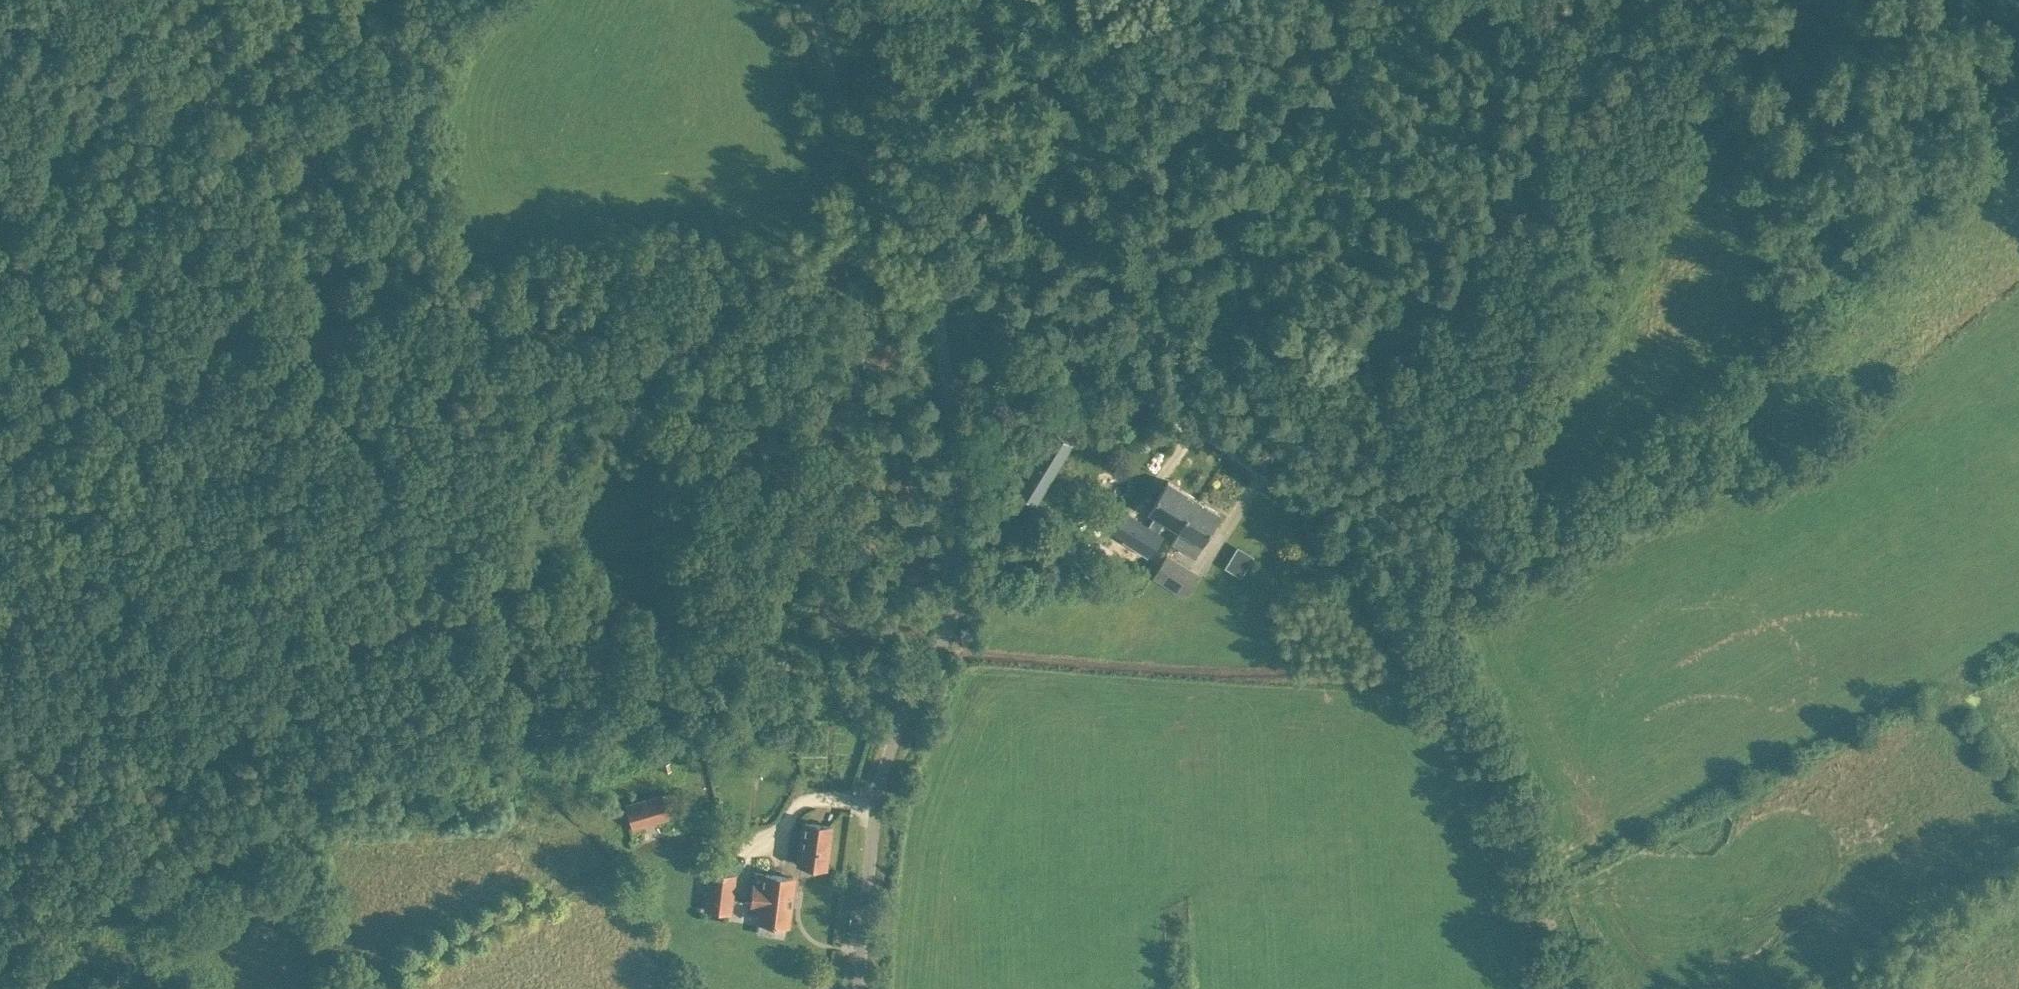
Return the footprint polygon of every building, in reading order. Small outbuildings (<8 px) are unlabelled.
[(1056,430),(1018,491),(1037,503),(1051,479),(1074,442),(1056,431),(1056,430)] [(1150,510),(1177,527),(1196,496),(1169,480),(1150,510)] [(1196,496),(1177,527),(1180,529),(1172,542),(1196,556),(1223,513),(1196,496)] [(1134,552),(1144,540),(1116,518),(1106,530),(1134,552)] [(1099,540),(1091,553),(1103,560),(1110,547),(1099,540)] [(1155,575),(1187,595),(1200,575),(1167,554),(1155,575)] [(624,801),(631,827),(669,816),(662,790),(624,801)] [(798,863),(826,867),(831,825),(803,821),(798,863)] [(702,908),(731,912),(736,872),(707,869),(702,908)] [(750,906),(749,917),(758,918),(758,920),(787,924),(793,876),(764,873),(755,872),(754,881),(752,880),(749,905),(750,906)]
